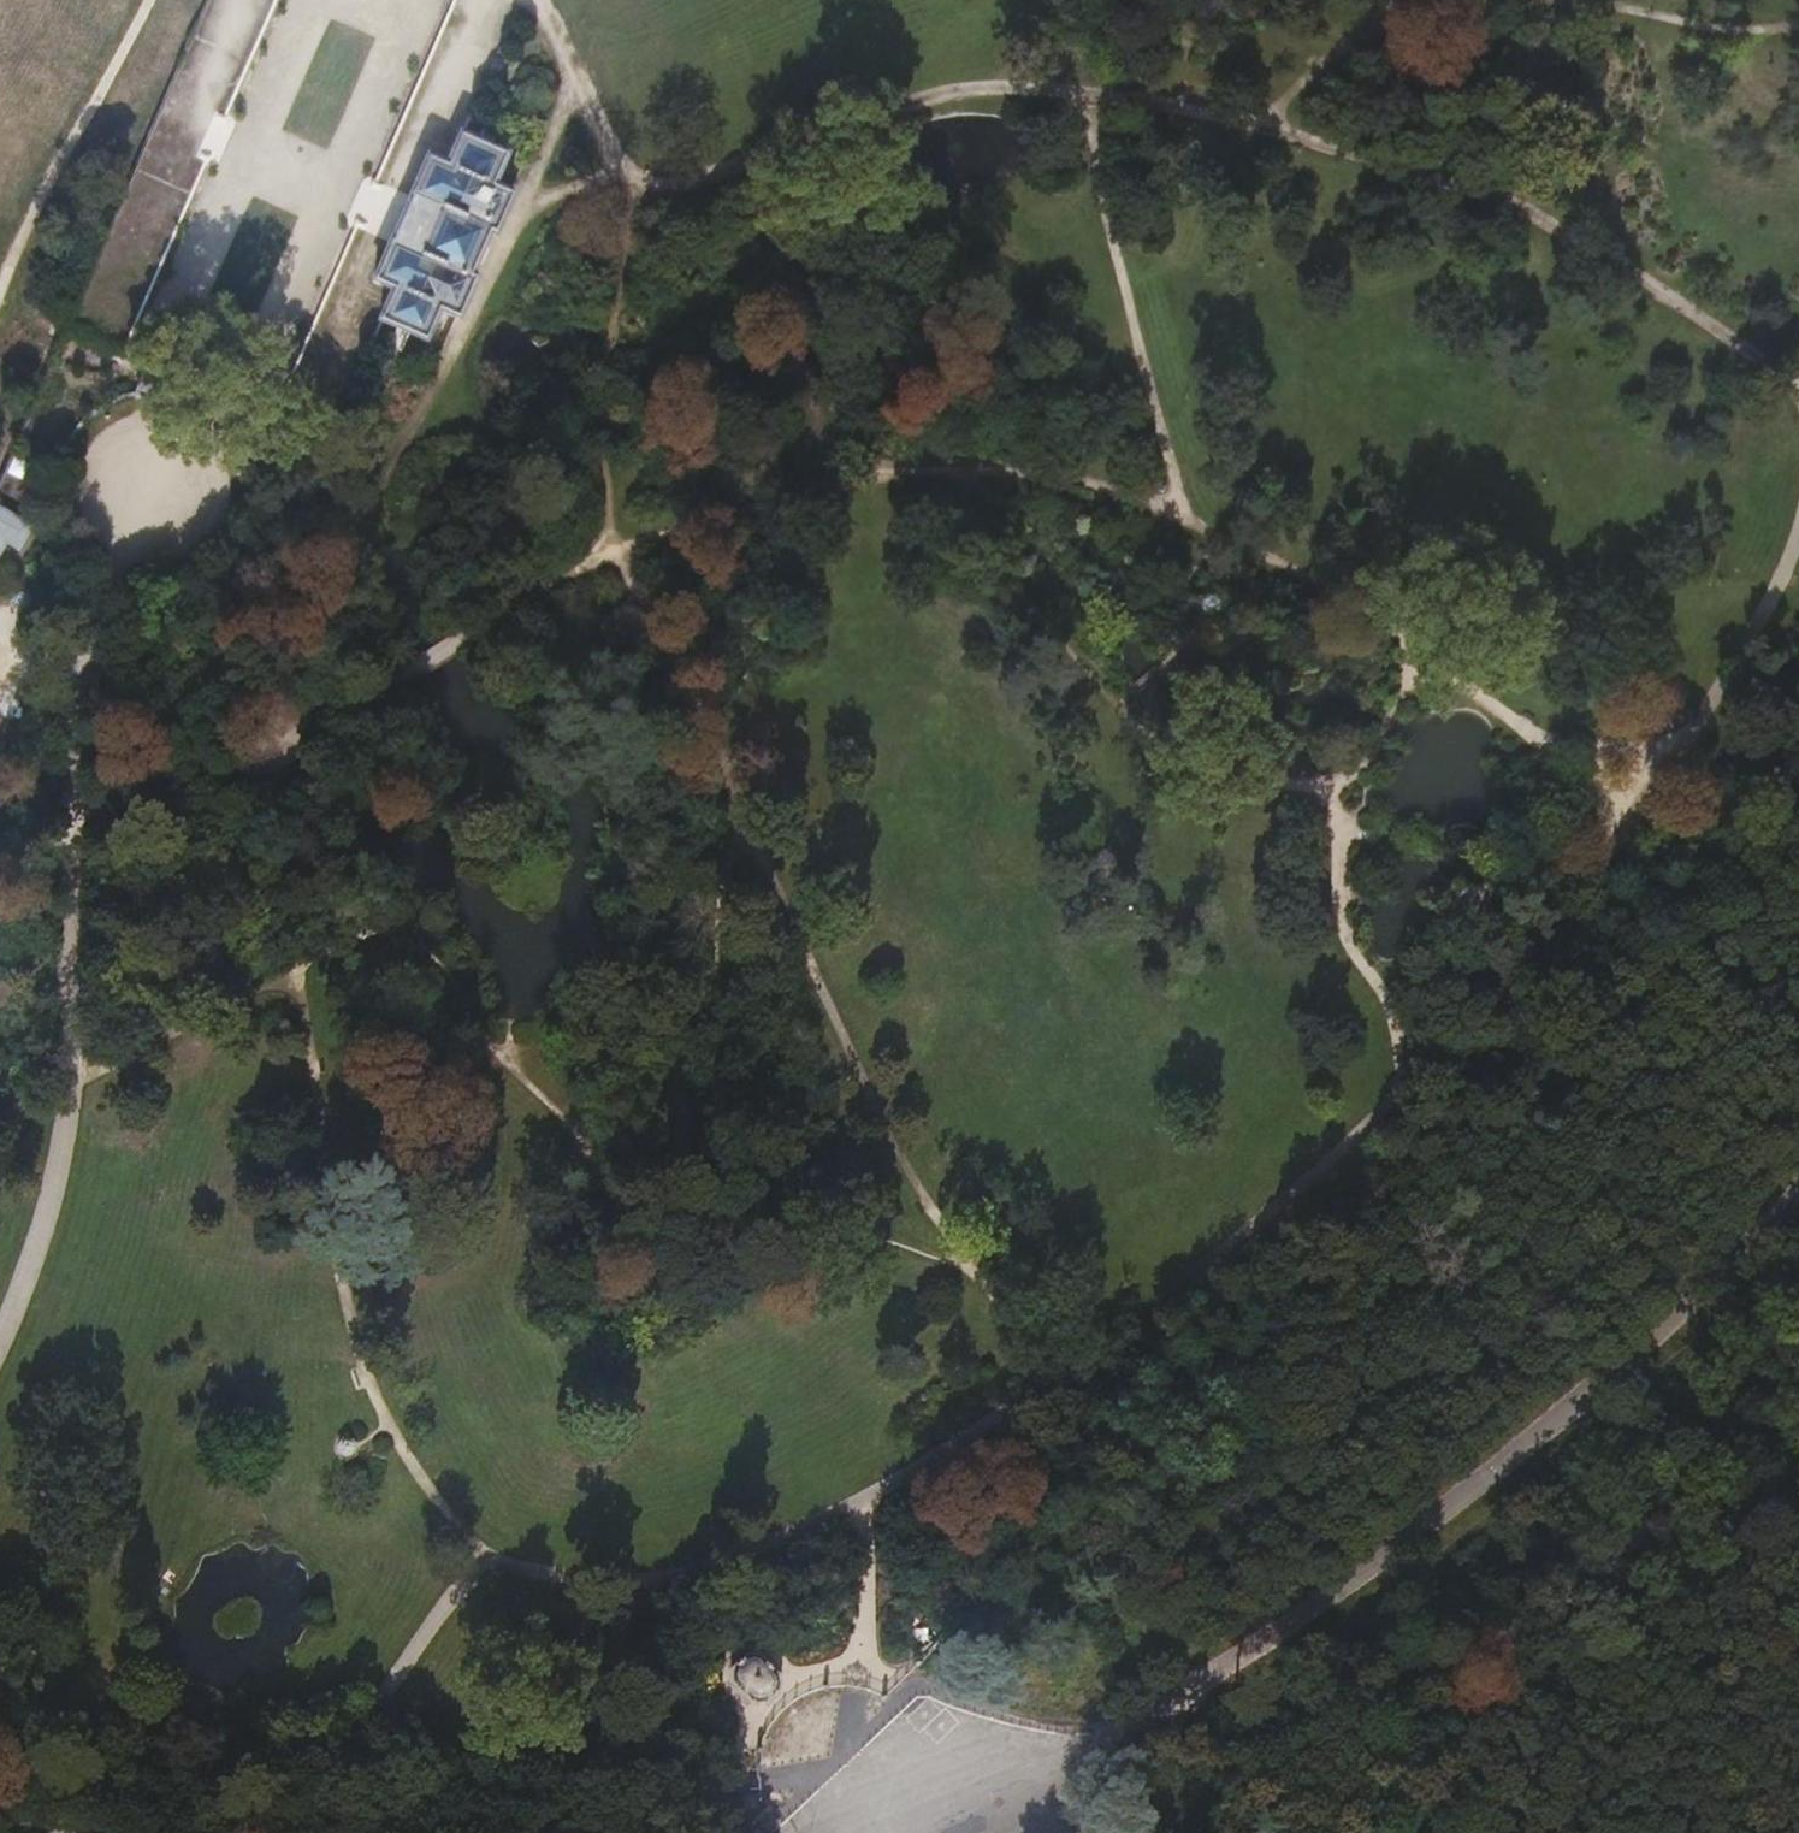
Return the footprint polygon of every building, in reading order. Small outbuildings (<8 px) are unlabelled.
[(380,321),(425,340),(439,309),(458,317),(475,277),(470,274),(489,231),(494,233),(511,193),(493,186),(506,153),(459,134),(446,165),(427,157),(410,197),(373,281),(393,289),(380,321)] [(136,395),(155,404),(157,400),(159,401),(169,379),(168,378),(169,373),(149,365),(147,368),(145,368),(135,390),(137,391),(136,395)] [(7,544),(19,550),(32,525),(20,518),(0,505),(0,556),(7,544)] [(1199,605),(1200,609),(1205,613),(1212,613),(1217,608),(1217,600),(1211,595),(1203,596),(1199,602),(1199,605)] [(751,1652),(748,1654),(731,1670),(730,1672),(729,1675),(730,1680),(754,1704),(757,1706),(760,1706),(762,1706),(765,1704),(782,1687),(783,1681),(781,1676),(758,1653),(754,1652),(751,1652)]
